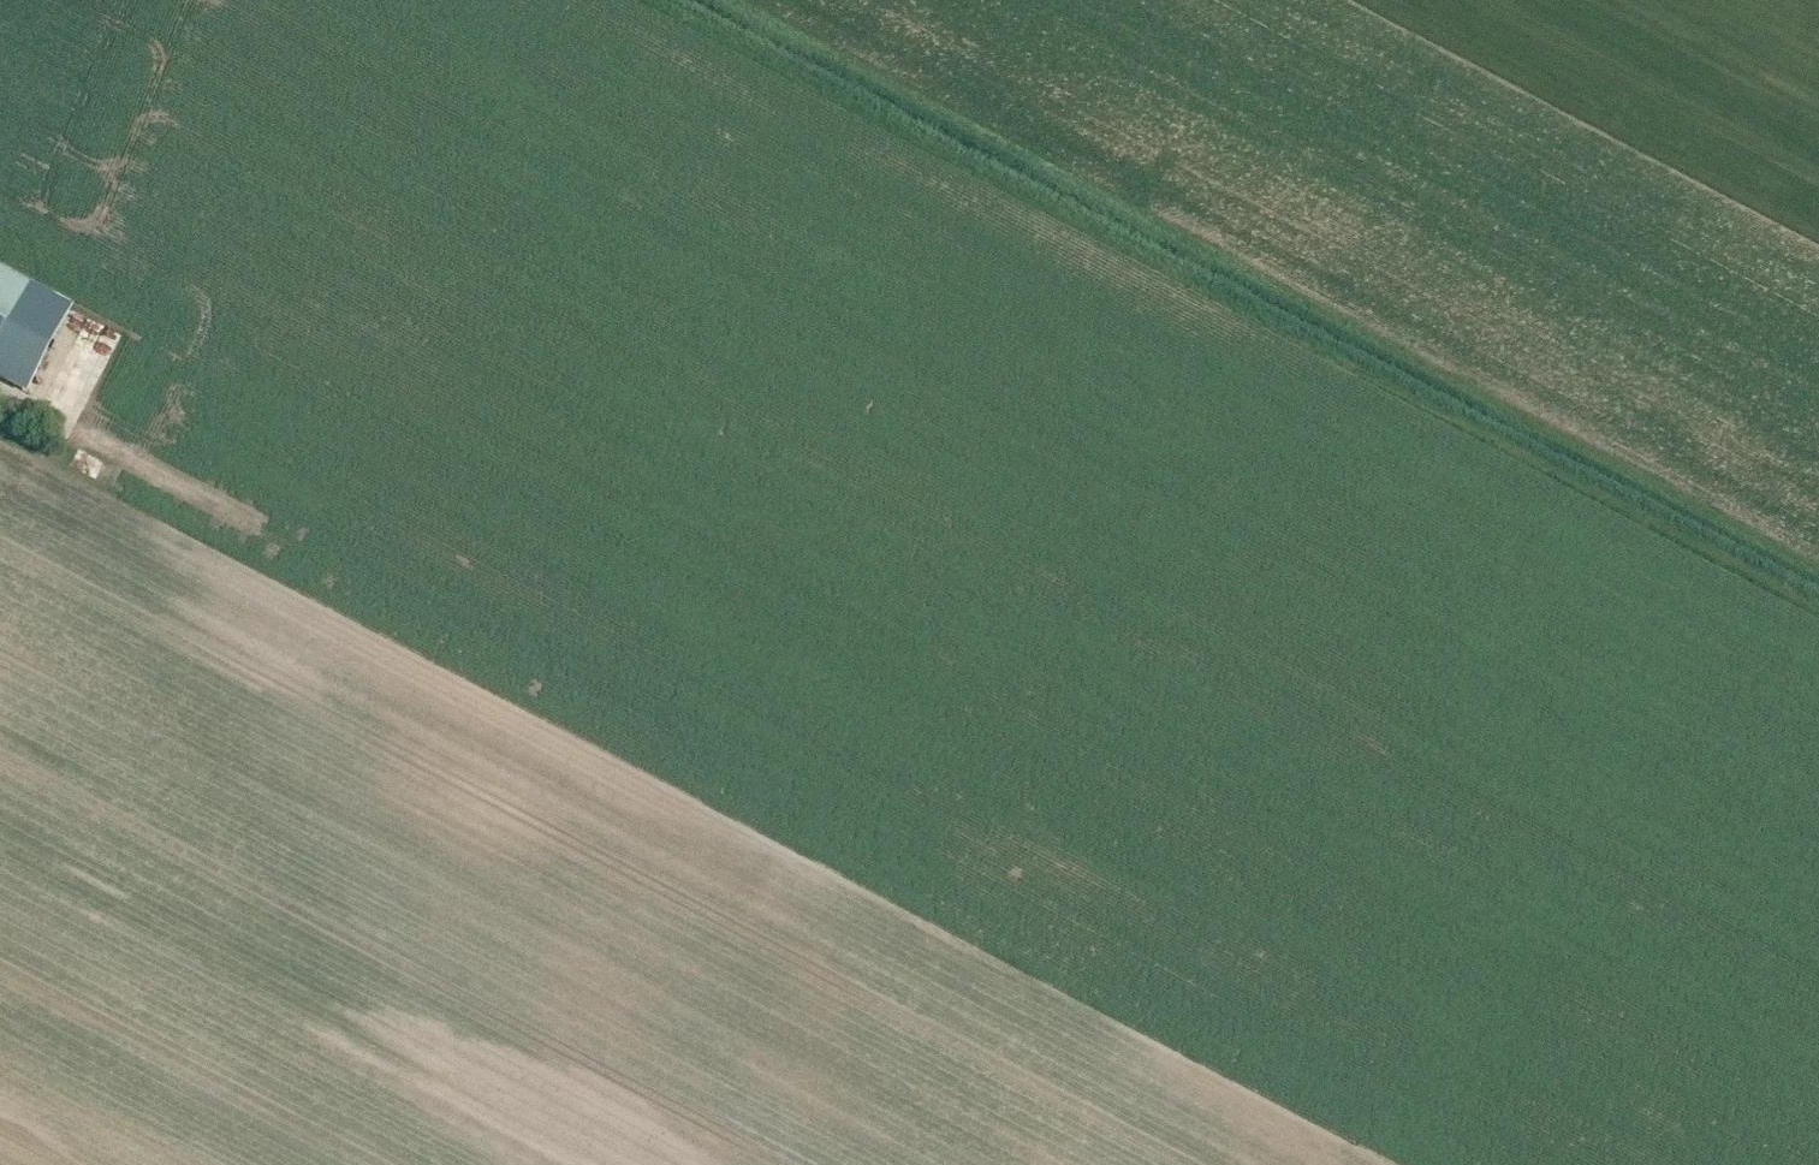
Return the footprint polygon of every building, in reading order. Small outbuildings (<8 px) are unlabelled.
[(29,393),(74,307),(0,268),(0,378),(29,393)]
